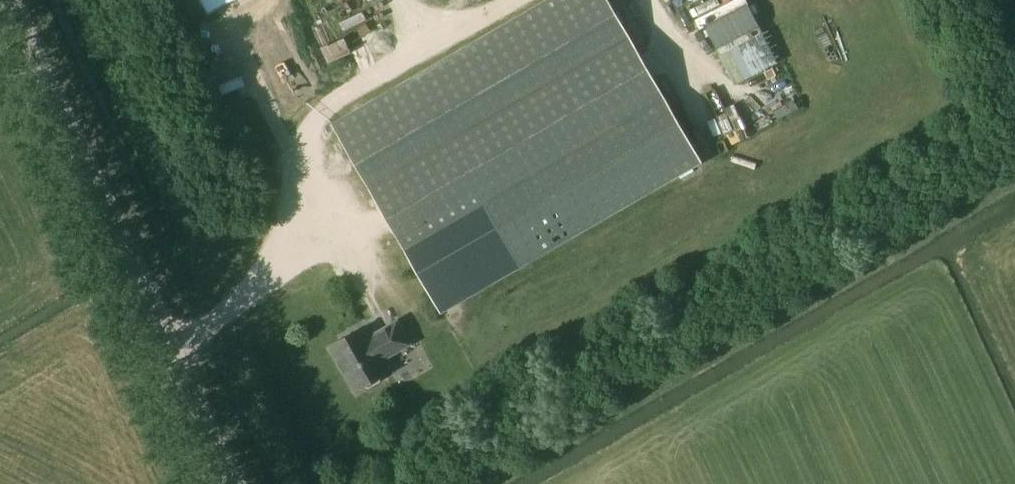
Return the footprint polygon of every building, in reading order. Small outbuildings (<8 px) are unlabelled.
[(333,124),(441,312),(702,162),(609,0),(547,0),(333,124)] [(716,42),(760,23),(750,0),(712,0),(716,9),(696,18),(702,33),(710,29),(716,42)] [(380,382),(381,376),(390,371),(384,359),(410,344),(397,322),(371,337),(366,327),(330,348),(355,391),(364,386),(369,388),(380,382)]
